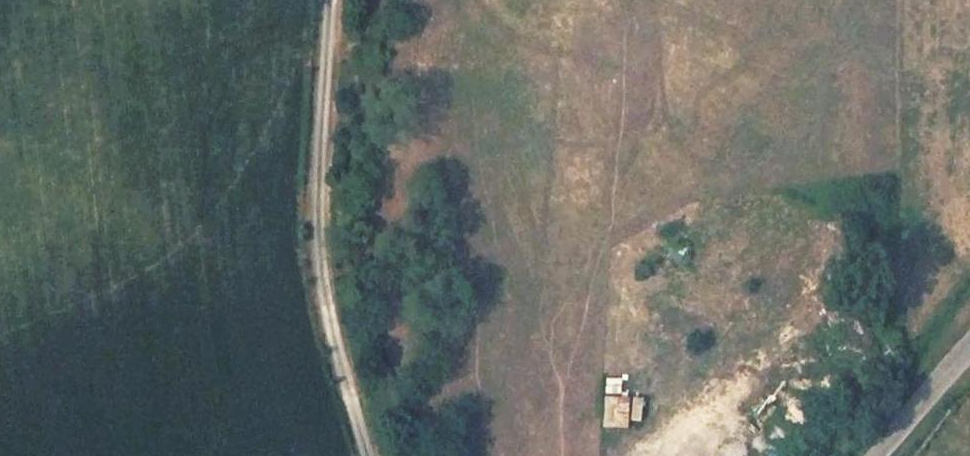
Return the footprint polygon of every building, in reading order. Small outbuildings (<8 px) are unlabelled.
[(600,395),(599,426),(625,427),(626,396),(600,395)] [(627,420),(639,420),(639,395),(628,395),(627,420)]
